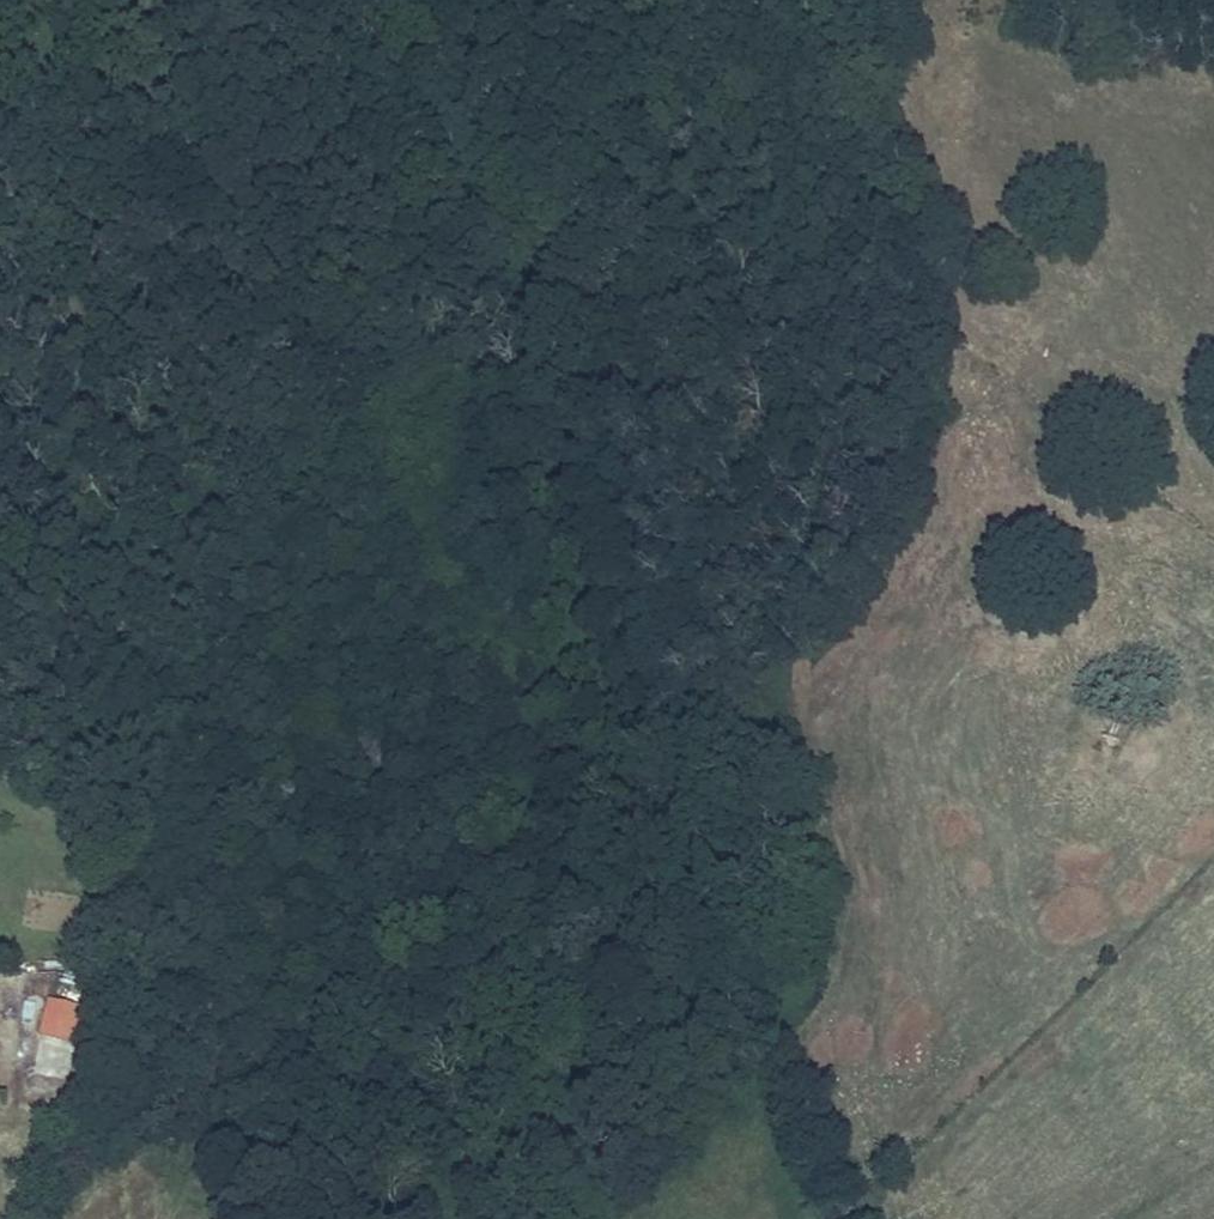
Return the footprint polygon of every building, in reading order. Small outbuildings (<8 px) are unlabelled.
[(76,1046),(86,1011),(48,1000),(38,1036),(76,1046)]
